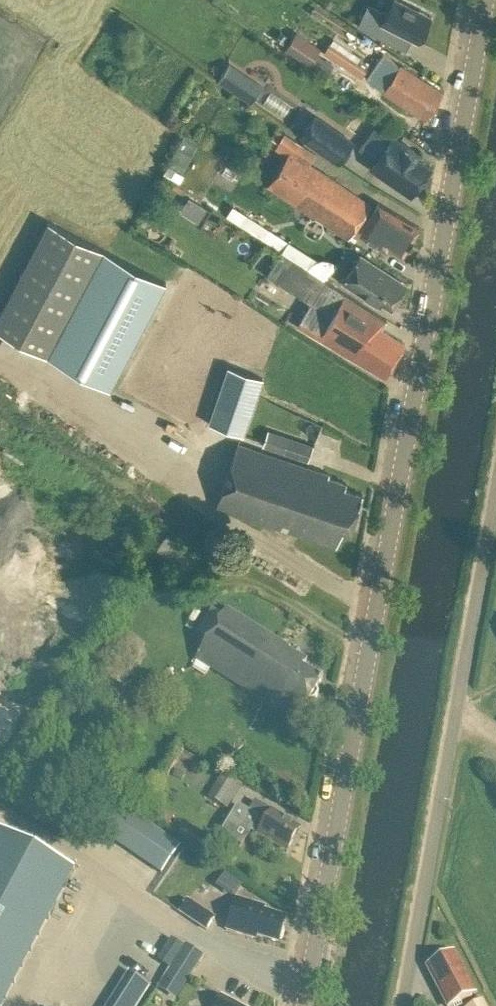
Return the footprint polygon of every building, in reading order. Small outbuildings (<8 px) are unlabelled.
[(431,15),(401,0),(393,0),(381,23),(418,41),(431,15)] [(321,47),(296,30),(284,49),(309,65),(321,47)] [(329,42),(324,51),(362,76),(367,67),(358,61),(361,55),(333,38),(330,43),(329,42)] [(217,80),(251,103),(264,84),(230,61),(217,80)] [(426,119),(443,92),(400,64),(383,90),(426,119)] [(354,140),(314,112),(299,136),(339,162),(354,140)] [(349,238),(371,204),(309,163),(315,154),(277,128),(271,137),(278,142),(290,150),(268,185),(349,238)] [(373,165),(412,191),(429,166),(414,156),(417,153),(392,136),(373,165)] [(389,245),(403,254),(420,227),(379,202),(360,232),(386,248),(389,245)] [(287,240),(267,227),(257,220),(252,229),(281,248),(287,240)] [(102,249),(49,221),(0,313),(0,330),(46,355),(102,249)] [(165,282),(102,249),(46,355),(109,388),(165,282)] [(388,372),(405,342),(384,330),(384,329),(381,328),(387,319),(281,251),(267,273),(312,303),(305,313),(314,318),(307,330),(385,376),(387,372),(388,372)] [(406,283),(360,254),(343,281),(375,302),(378,297),(392,306),(406,283)] [(228,365),(209,423),(243,434),(263,377),(228,365)] [(307,459),(312,443),(268,428),(263,445),(307,459)] [(351,529),(363,494),(345,487),(346,482),(328,476),(329,473),(237,443),(216,506),(337,546),(343,527),(351,529)] [(20,534),(27,544),(66,514),(58,504),(20,534)] [(195,662),(213,673),(287,719),(288,717),(297,710),(303,714),(309,705),(314,705),(318,698),(316,693),(322,683),(302,671),(307,663),(227,611),(195,662)] [(228,812),(242,789),(223,777),(209,801),(228,812)] [(182,846),(116,800),(97,828),(163,873),(182,846)] [(300,833),(286,825),(287,822),(256,804),(249,816),(238,810),(222,837),(242,849),(251,834),(286,855),(300,833)] [(14,986),(74,873),(0,833),(0,1005),(3,1005),(14,986)] [(283,931),(286,921),(264,914),(265,910),(236,901),(226,932),(255,942),(257,938),(279,945),(279,942),(282,941),(284,933),(283,931)] [(206,933),(215,921),(189,903),(180,915),(206,933)] [(175,1002),(203,958),(184,946),(183,948),(168,971),(157,990),(158,991),(175,1002)] [(475,998),(453,956),(444,960),(441,959),(436,964),(427,969),(446,1005),(458,1005),(475,998)] [(153,984),(130,971),(109,1005),(140,1005),(153,984)]
